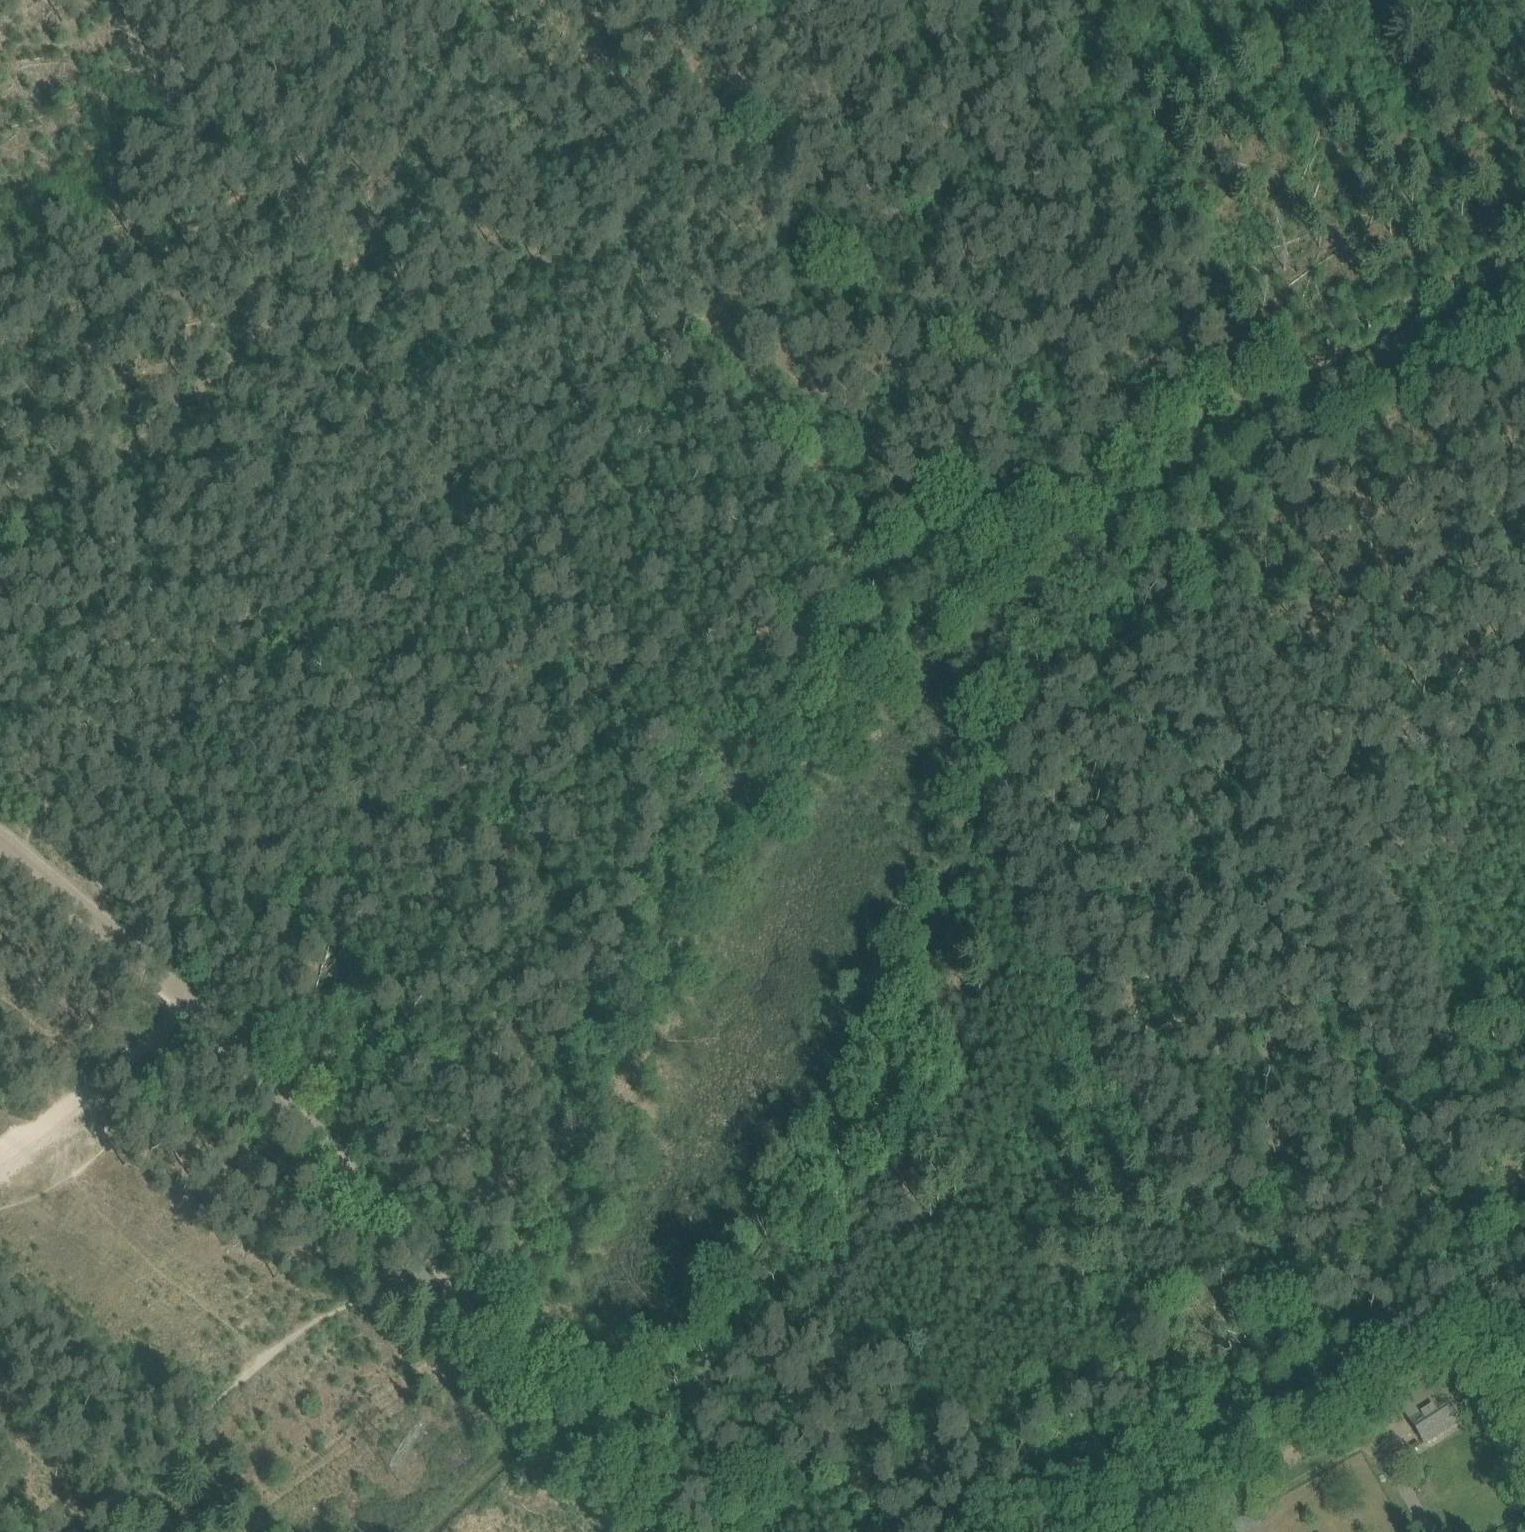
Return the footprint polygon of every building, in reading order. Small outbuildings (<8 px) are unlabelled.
[(1424,1445),(1463,1422),(1435,1379),(1398,1402),(1424,1445)]
